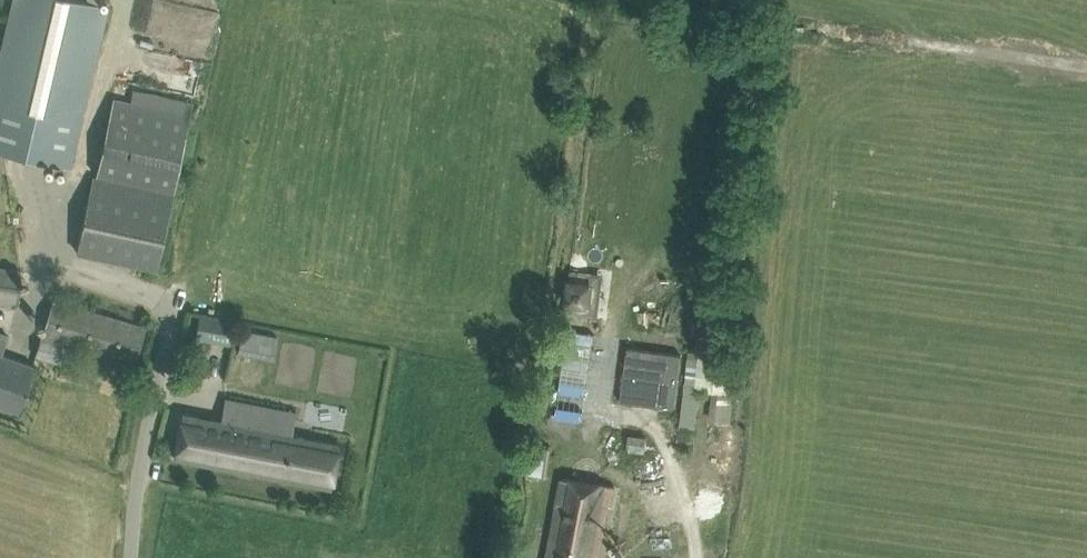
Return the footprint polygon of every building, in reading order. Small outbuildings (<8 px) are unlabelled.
[(0,58),(0,152),(71,168),(108,6),(84,0),(14,0),(0,58)] [(151,82),(179,86),(178,94),(191,96),(195,63),(154,58),(151,82)] [(79,252),(157,268),(192,104),(134,92),(131,104),(112,100),(79,252)] [(17,306),(21,270),(0,267),(0,303),(17,306)] [(563,313),(596,317),(601,274),(569,270),(563,313)] [(53,299),(41,337),(36,354),(75,366),(80,348),(133,364),(145,326),(53,299)] [(19,410),(26,389),(35,366),(2,354),(8,335),(0,333),(0,404),(19,410)] [(194,336),(192,349),(204,352),(206,339),(194,336)] [(710,420),(729,423),(738,352),(718,349),(718,354),(689,350),(683,391),(695,392),(696,388),(714,391),(710,420)] [(182,414),(178,435),(174,458),(331,487),(335,465),(340,443),(292,434),(295,415),(231,403),(227,422),(182,414)] [(627,450),(645,452),(647,436),(629,434),(627,450)] [(521,481),(534,483),(537,463),(524,461),(521,481)] [(607,484),(562,476),(548,557),(594,557),(607,484)] [(693,503),(721,503),(721,480),(697,480),(697,489),(693,489),(693,503)]
